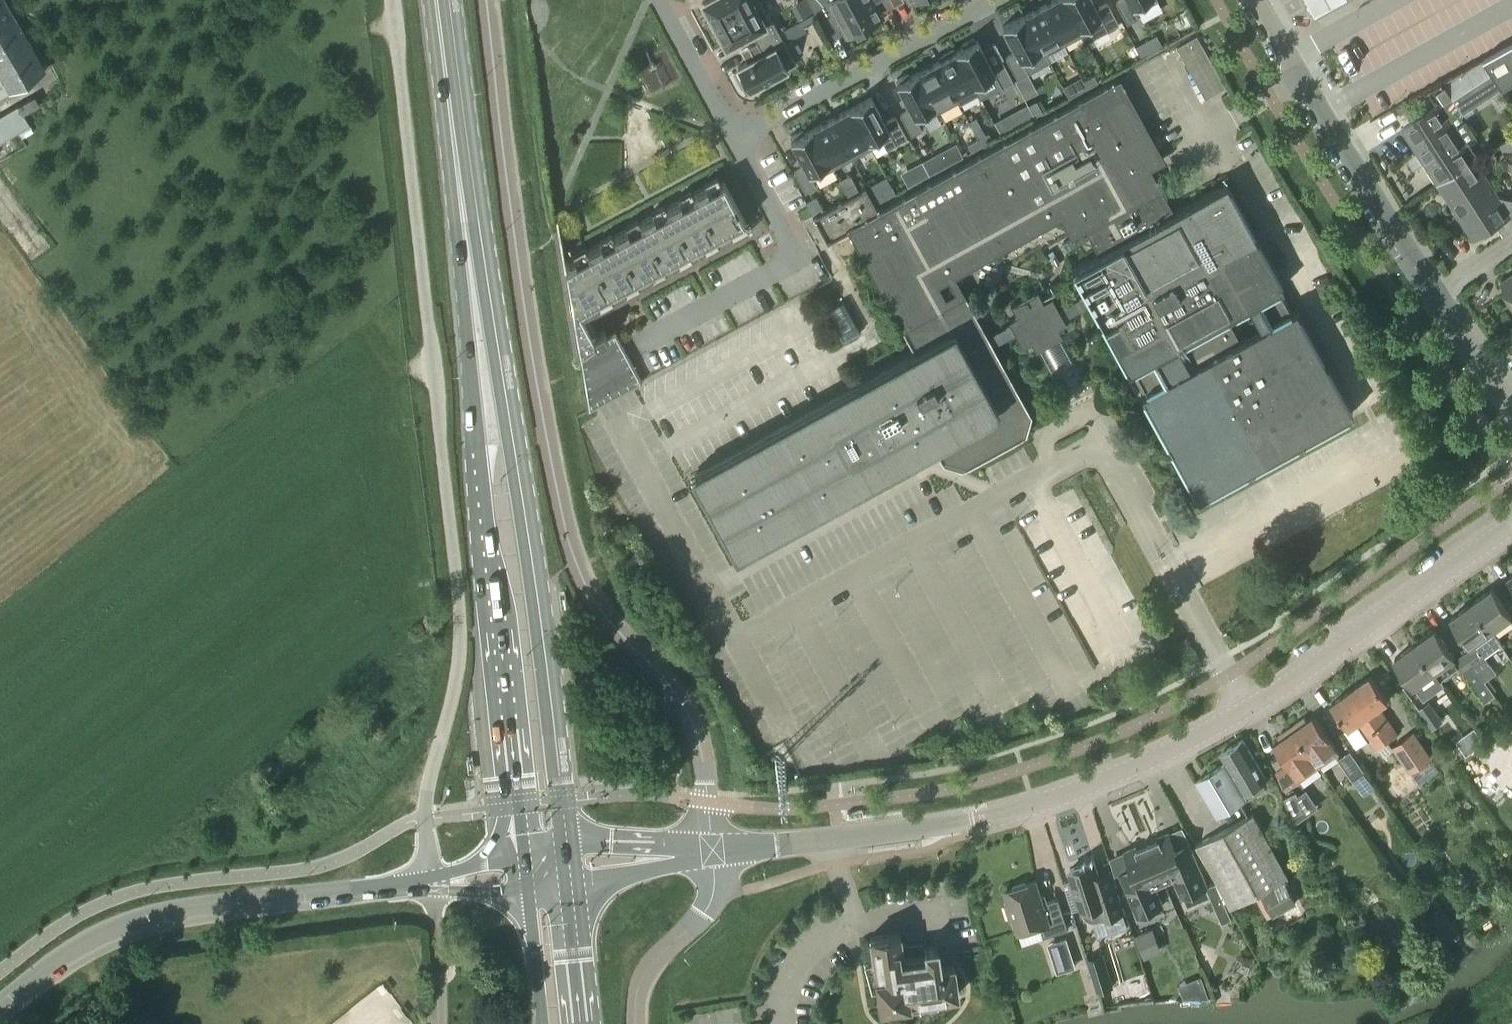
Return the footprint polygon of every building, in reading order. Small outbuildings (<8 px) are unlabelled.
[(6,0),(0,0),(0,95),(8,91),(9,93),(47,71),(6,0)] [(704,3),(707,7),(708,11),(705,12),(713,25),(759,1),(758,0),(710,0),(704,3)] [(850,0),(809,0),(824,29),(839,21),(847,36),(850,34),(852,37),(863,31),(861,28),(865,26),(850,0)] [(865,26),(868,25),(869,28),(881,22),(879,18),(882,17),(875,2),(878,0),(850,0),(865,26)] [(1066,0),(1052,0),(1043,5),(1064,45),(1082,35),(1086,42),(1088,41),(1066,0)] [(1088,41),(1118,25),(1107,3),(1097,9),(1092,0),(1066,0),(1088,41)] [(1116,2),(1127,23),(1139,17),(1136,12),(1158,0),(1120,0),(1116,2)] [(722,37),(727,45),(751,32),(757,43),(778,31),(772,19),(769,21),(759,1),(713,25),(720,39),(723,37),(722,37)] [(1043,5),(1022,16),(1048,62),(1049,62),(1046,54),(1064,45),(1043,5)] [(807,16),(800,20),(803,25),(810,21),(807,16)] [(1048,62),(1022,16),(1002,26),(1016,52),(1006,58),(1017,79),(1048,62)] [(784,43),(778,31),(757,43),(763,53),(738,67),(740,70),(737,71),(745,86),(748,85),(750,88),(761,82),(762,85),(777,77),(776,74),(796,64),(784,43)] [(1135,47),(1141,57),(1162,46),(1156,35),(1135,47)] [(1225,88),(1196,37),(1176,48),(1204,99),(1225,88)] [(964,47),(957,51),(982,98),(1013,81),(1001,60),(991,66),(977,40),(976,41),(974,38),(962,44),(964,47)] [(1508,47),(1485,60),(1502,87),(1511,81),(1511,55),(1508,47)] [(945,57),(937,62),(959,104),(978,94),(980,99),(982,98),(957,51),(955,52),(954,48),(943,54),(945,57)] [(1485,60),(1448,83),(1465,110),(1502,87),(1485,60)] [(959,104),(937,62),(917,72),(938,112),(957,102),(959,104)] [(938,112),(917,72),(909,76),(908,73),(896,79),(898,82),(897,83),(910,109),(900,114),(911,136),(922,130),(918,123),(938,112)] [(1083,80),(1087,88),(1098,82),(1094,75),(1083,80)] [(1076,94),(1087,88),(1083,80),(1072,86),(1076,94)] [(884,208),(883,208),(881,209),(879,209),(878,210),(865,186),(862,188),(862,190),(841,201),(840,200),(837,201),(838,203),(817,215),(816,213),(813,215),(821,231),(828,242),(853,228),(856,234),(907,324),(943,304),(931,284),(1063,210),(1073,229),(1091,220),(1107,248),(1165,216),(1145,179),(1139,182),(1135,170),(1156,158),(1115,83),(1114,81),(1107,85),(1106,85),(1081,99),(1081,98),(1079,102),(1057,114),(1056,112),(1053,114),(1054,115),(1031,127),(1031,126),(1027,128),(1028,129),(1006,141),(1005,140),(1002,141),(1003,143),(981,155),(980,154),(977,155),(956,169),(955,168),(952,169),(953,171),(930,183),(929,181),(926,183),(927,185),(905,197),(904,195),(901,197),(902,198),(884,208)] [(31,126),(24,113),(40,104),(35,95),(0,115),(0,143),(31,126)] [(871,97),(851,108),(872,147),(883,142),(886,149),(907,138),(895,117),(885,123),(871,97)] [(1036,102),(1027,106),(1033,117),(1042,113),(1036,102)] [(1439,184),(1476,160),(1440,105),(1403,128),(1439,184)] [(851,108),(831,118),(852,158),(872,147),(851,108)] [(852,158),(831,118),(810,129),(832,169),(852,158)] [(812,179),(832,169),(810,129),(803,133),(802,130),(790,136),(792,139),(790,140),(804,166),(794,171),(805,192),(816,187),(812,179)] [(978,138),(982,145),(992,140),(989,132),(978,138)] [(1511,162),(1511,137),(1501,144),(1511,162)] [(971,151),(982,145),(978,138),(967,144),(971,151)] [(1439,184),(1474,239),(1497,224),(1505,237),(1511,232),(1511,210),(1509,212),(1476,160),(1439,184)] [(922,161),(913,165),(921,179),(929,174),(922,161)] [(589,410),(643,381),(615,331),(607,335),(604,329),(594,334),(583,312),(600,303),(598,300),(611,293),(613,296),(626,289),(625,286),(637,279),(639,282),(653,275),(651,271),(663,264),(665,268),(679,260),(677,257),(690,250),(692,253),(705,246),(704,243),(716,236),(718,239),(732,232),(730,229),(745,220),(724,180),(708,189),(707,185),(693,193),(695,196),(682,203),(681,200),(667,207),(668,210),(656,217),(654,214),(640,221),(642,224),(629,231),(628,228),(614,236),(616,239),(603,246),(601,242),(587,250),(589,253),(577,260),(575,257),(566,261),(564,247),(562,239),(558,215),(558,213),(556,213),(589,410)] [(1011,324),(984,339),(959,295),(943,304),(907,324),(920,347),(691,475),(736,555),(939,445),(947,457),(962,462),(1021,429),(1022,430),(1026,414),(1017,398),(1021,395),(1006,369),(1002,371),(989,348),(1016,334),(1023,347),(1027,345),(1029,350),(1034,347),(1036,351),(1049,344),(1063,336),(1060,332),(1065,330),(1062,325),(1066,323),(1064,319),(1092,305),(1129,371),(1130,371),(1143,393),(1141,394),(1198,498),(1352,413),(1226,183),(1165,216),(1107,248),(1072,268),(1086,295),(1059,310),(1052,296),(1043,301),(1037,290),(1033,292),(1034,293),(1015,304),(1014,303),(1011,305),(1017,315),(1009,320),(1011,324)] [(844,189),(848,196),(859,191),(855,183),(844,189)] [(885,199),(896,193),(892,186),(881,192),(885,199)] [(1502,281),(1511,297),(1511,275),(1502,281)] [(825,313),(842,344),(860,334),(844,303),(825,313)] [(1493,589),(1472,603),(1491,630),(1511,615),(1493,589)] [(1491,630),(1472,603),(1452,618),(1471,644),(1491,630)] [(1459,658),(1457,655),(1463,651),(1444,624),(1415,644),(1435,671),(1441,680),(1459,668),(1485,703),(1488,701),(1500,719),(1508,714),(1465,654),(1459,658)] [(1395,659),(1414,686),(1435,671),(1415,644),(1395,659)] [(1482,676),(1492,670),(1476,646),(1465,654),(1508,714),(1508,713),(1482,676)] [(1351,690),(1387,741),(1398,734),(1379,707),(1388,701),(1371,676),(1351,690)] [(1406,798),(1410,803),(1424,793),(1410,773),(1403,763),(1392,748),(1387,741),(1351,690),(1331,704),(1348,728),(1357,722),(1376,749),(1381,746),(1397,770),(1384,778),(1400,802),(1406,798)] [(1431,701),(1421,709),(1435,728),(1445,720),(1431,701)] [(1317,764),(1337,750),(1312,717),(1306,721),(1304,718),(1291,728),(1317,764)] [(1274,745),(1287,762),(1276,771),(1279,775),(1283,786),(1287,790),(1319,767),(1317,764),(1291,728),(1278,737),(1280,740),(1274,745)] [(1413,732),(1393,747),(1411,772),(1431,757),(1413,732)] [(1242,741),(1220,754),(1227,764),(1196,783),(1216,817),(1249,797),(1245,792),(1266,780),(1242,741)] [(1351,751),(1338,759),(1354,783),(1367,774),(1351,751)] [(1306,813),(1296,792),(1284,798),(1293,818),(1306,813)] [(1259,893),(1284,879),(1288,877),(1253,813),(1205,840),(1196,845),(1231,909),(1259,893)] [(1183,891),(1191,894),(1207,887),(1189,844),(1176,850),(1169,833),(1158,838),(1159,840),(1147,845),(1164,884),(1177,878),(1183,891)] [(1156,909),(1158,901),(1153,889),(1164,884),(1147,845),(1137,849),(1136,847),(1125,852),(1132,869),(1120,874),(1138,917),(1156,909)] [(1070,870),(1084,914),(1087,918),(1091,921),(1097,921),(1124,912),(1115,886),(1103,889),(1094,862),(1070,870)] [(1297,902),(1297,901),(1284,879),(1259,893),(1273,916),(1297,902)] [(1043,937),(1068,929),(1058,899),(1043,903),(1036,881),(1005,891),(1009,905),(1006,906),(1010,919),(1014,918),(1018,932),(1039,925),(1043,937)] [(1223,899),(1213,904),(1222,924),(1232,919),(1223,899)] [(1448,946),(1461,937),(1441,910),(1429,919),(1448,946)] [(1136,936),(1143,955),(1157,949),(1149,931),(1136,936)] [(870,937),(879,1005),(958,994),(954,964),(940,966),(937,944),(902,949),(900,932),(870,937)] [(1068,940),(1046,947),(1055,976),(1077,969),(1068,940)] [(1098,992),(1114,987),(1104,954),(1087,960),(1098,992)] [(1201,978),(1177,988),(1182,1001),(1211,1000),(1201,978)]
